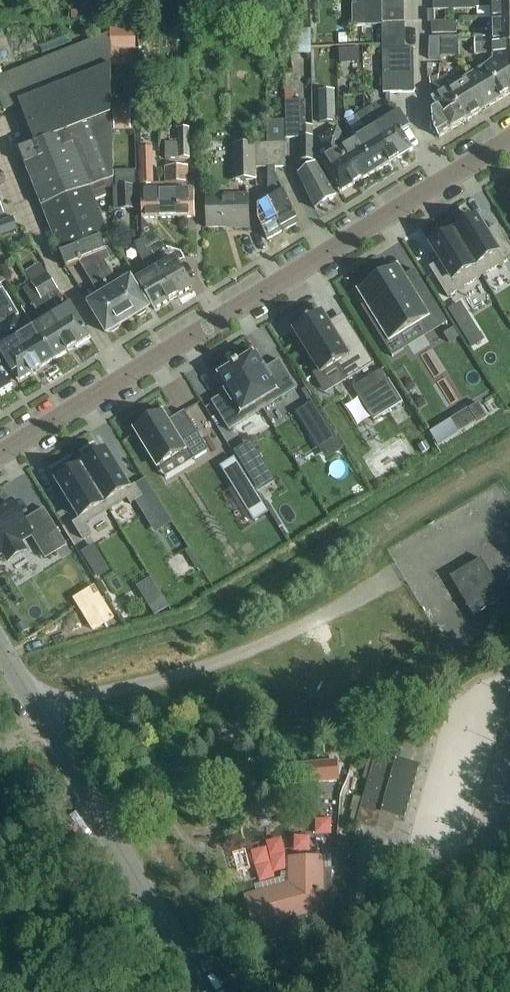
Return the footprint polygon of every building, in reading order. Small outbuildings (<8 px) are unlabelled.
[(103,1),(86,2),(86,0),(81,0),(81,15),(103,13),(103,1)] [(192,10),(212,11),(213,1),(198,0),(193,0),(192,10)] [(382,27),(383,26),(383,14),(382,2),(382,0),(363,0),(363,1),(366,1),(367,25),(378,25),(378,27),(382,27)] [(492,22),(509,21),(509,0),(434,0),(434,12),(476,11),(476,10),(492,9),(492,22)] [(382,2),(383,14),(405,13),(404,2),(382,2)] [(383,14),(383,26),(405,26),(405,13),(383,14)] [(509,46),(509,21),(492,22),(493,37),(476,37),(476,48),(509,46)] [(432,23),(432,35),(457,34),(457,23),(432,23)] [(382,27),(383,39),(405,38),(405,26),(383,26),(382,27)] [(110,29),(110,33),(111,51),(136,51),(136,29),(110,29)] [(295,31),(295,48),(311,48),(311,30),(295,31)] [(104,183),(114,179),(114,170),(113,132),(113,115),(112,115),(111,51),(110,33),(8,75),(0,78),(0,102),(4,113),(21,107),(36,145),(20,151),(61,255),(67,268),(80,263),(90,257),(105,248),(101,238),(109,235),(92,193),(106,188),(104,183)] [(383,39),(383,51),(405,51),(405,38),(383,39)] [(442,58),(443,38),(430,39),(429,60),(441,60),(441,58),(442,58)] [(455,38),(443,38),(442,58),(456,58),(455,38)] [(493,62),(505,69),(509,69),(509,46),(476,48),(476,56),(493,55),(493,62)] [(348,63),(347,50),(339,50),(340,64),(348,63)] [(405,51),(383,51),(384,94),(415,93),(414,50),(405,51)] [(468,79),(486,110),(509,95),(509,69),(505,69),(493,62),(487,69),(468,79)] [(447,77),(438,82),(444,93),(447,91),(466,122),(486,110),(468,79),(453,88),(447,77)] [(444,93),(438,82),(431,86),(432,100),(433,100),(438,109),(432,112),(434,130),(439,138),(466,122),(447,91),(444,93)] [(319,92),(320,124),(336,124),(335,91),(319,92)] [(298,175),(315,210),(336,198),(313,160),(312,126),(306,126),(306,102),(286,102),(287,140),(301,139),(301,161),(301,174),(298,175)] [(373,106),(365,112),(394,162),(413,150),(403,133),(409,129),(400,114),(384,124),(373,106)] [(130,131),(130,111),(114,111),(115,131),(130,131)] [(363,129),(354,133),(376,172),(394,162),(365,112),(356,117),(363,129)] [(265,194),(268,202),(281,226),(278,228),(281,233),(299,224),(275,174),(275,168),(286,168),(285,121),(267,122),(268,144),(268,168),(268,192),(265,194)] [(337,128),(329,133),(358,183),(376,172),(354,133),(353,134),(357,140),(348,145),(337,128)] [(178,143),(177,143),(177,159),(190,159),(189,129),(178,129),(178,143)] [(358,183),(329,133),(320,139),(330,156),(321,162),(340,194),(358,183)] [(177,159),(177,143),(163,143),(164,159),(177,159)] [(256,169),(268,168),(268,144),(256,144),(256,169)] [(234,145),(234,181),(256,181),(255,145),(234,145)] [(160,219),(159,184),(153,185),(152,149),(141,149),(142,219),(160,219)] [(166,184),(159,184),(160,219),(178,219),(177,167),(166,167),(166,184)] [(188,167),(177,167),(178,219),(195,218),(195,184),(188,184),(188,167)] [(114,170),(114,179),(114,210),(135,210),(135,186),(137,186),(137,170),(114,170)] [(207,197),(207,229),(234,228),(234,229),(249,229),(249,196),(207,197)] [(281,226),(268,202),(258,207),(259,221),(268,241),(281,233),(278,228),(281,226)] [(18,230),(14,218),(0,223),(0,237),(18,230)] [(454,232),(482,278),(509,261),(509,246),(502,233),(490,241),(477,219),(454,232)] [(143,234),(146,239),(153,254),(152,256),(173,300),(193,288),(176,259),(167,264),(160,252),(167,248),(154,234),(142,220),(143,234)] [(454,232),(432,246),(445,268),(433,275),(448,299),(482,278),(454,232)] [(153,254),(146,239),(135,244),(147,271),(147,275),(137,281),(154,311),(173,300),(152,256),(153,254)] [(105,248),(90,257),(128,322),(136,317),(140,317),(146,313),(147,310),(149,309),(131,280),(120,286),(105,263),(110,260),(105,248)] [(128,322),(90,257),(80,263),(100,298),(89,305),(107,334),(109,333),(112,333),(118,330),(120,327),(128,322)] [(386,275),(364,288),(374,304),(370,307),(380,323),(375,327),(386,345),(423,323),(429,333),(445,323),(414,272),(399,281),(395,275),(392,271),(391,271),(386,275)] [(48,275),(32,285),(42,301),(72,350),(91,338),(71,306),(62,312),(57,305),(64,301),(48,275)] [(44,323),(36,328),(56,360),(72,350),(42,301),(32,285),(23,290),(44,323)] [(7,322),(6,322),(0,312),(0,331),(8,345),(0,350),(0,353),(18,383),(37,371),(7,322)] [(322,314),(294,331),(322,375),(338,365),(347,381),(374,365),(347,321),(332,330),(322,314)] [(15,317),(7,322),(37,371),(56,360),(36,328),(26,334),(15,317)] [(472,323),(461,330),(472,348),(483,341),(472,323)] [(449,344),(458,338),(453,329),(444,335),(449,344)] [(238,365),(236,366),(263,410),(297,389),(280,361),(278,362),(281,365),(268,373),(257,354),(238,366),(238,365)] [(13,386),(0,365),(0,394),(13,386)] [(213,402),(212,403),(229,431),(263,410),(236,366),(234,367),(234,368),(216,380),(227,398),(215,406),(213,402)] [(388,379),(370,390),(385,414),(402,403),(388,379)] [(479,404),(468,410),(476,422),(486,416),(479,404)] [(325,426),(313,406),(300,414),(312,434),(325,426)] [(209,452),(185,413),(168,423),(161,413),(135,429),(159,468),(188,451),(194,461),(209,452)] [(334,440),(321,448),(328,459),(341,451),(334,440)] [(251,443),(233,454),(251,483),(268,472),(251,443)] [(123,480),(106,452),(102,454),(100,451),(85,460),(87,464),(82,467),(109,511),(127,500),(131,506),(143,498),(135,486),(131,488),(125,479),(123,480)] [(234,461),(223,467),(230,479),(241,473),(234,461)] [(109,511),(82,467),(76,471),(74,467),(59,476),(61,480),(58,482),(81,519),(72,524),(82,540),(92,534),(86,525),(109,511)] [(44,509),(24,522),(13,505),(0,513),(0,555),(3,553),(8,562),(25,551),(20,543),(31,536),(36,545),(48,537),(58,553),(67,547),(44,509)] [(108,572),(93,547),(83,554),(98,578),(108,572)] [(451,578),(475,618),(506,599),(481,559),(451,578)] [(157,590),(144,599),(155,617),(168,608),(157,590)] [(85,621),(68,632),(80,653),(97,642),(85,621)] [(357,824),(377,830),(381,814),(404,820),(419,765),(415,764),(376,753),(376,754),(370,753),(366,771),(371,772),(357,824)] [(338,765),(275,770),(276,785),(340,780),(338,765)] [(246,851),(233,854),(238,873),(251,869),(246,851)] [(248,902),(255,925),(265,923),(265,924),(264,925),(269,944),(333,926),(332,871),(318,871),(318,858),(295,858),(294,873),(282,874),(282,880),(255,887),(258,899),(248,902)]
